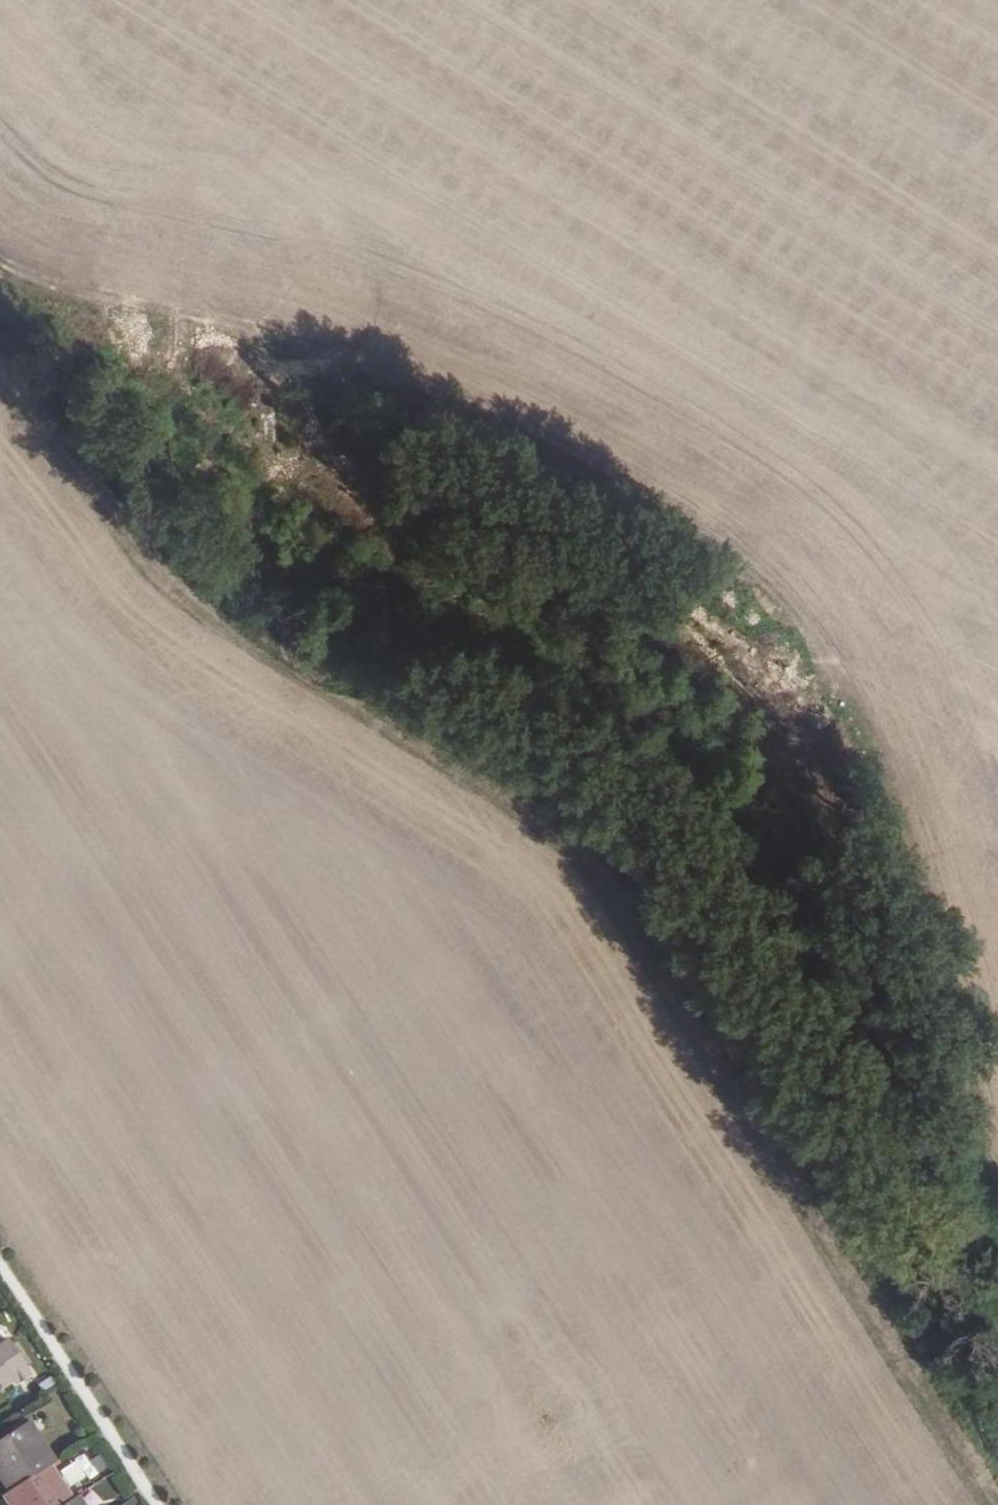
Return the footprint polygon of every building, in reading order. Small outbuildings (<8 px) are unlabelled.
[(3,1386),(31,1369),(12,1340),(1,1346),(0,1345),(0,1382),(3,1386)] [(77,1495),(73,1498),(50,1463),(54,1460),(28,1420),(0,1439),(0,1468),(13,1487),(9,1491),(18,1504),(84,1504),(77,1495)] [(131,1494),(114,1504),(135,1504),(138,1503),(131,1494)]
